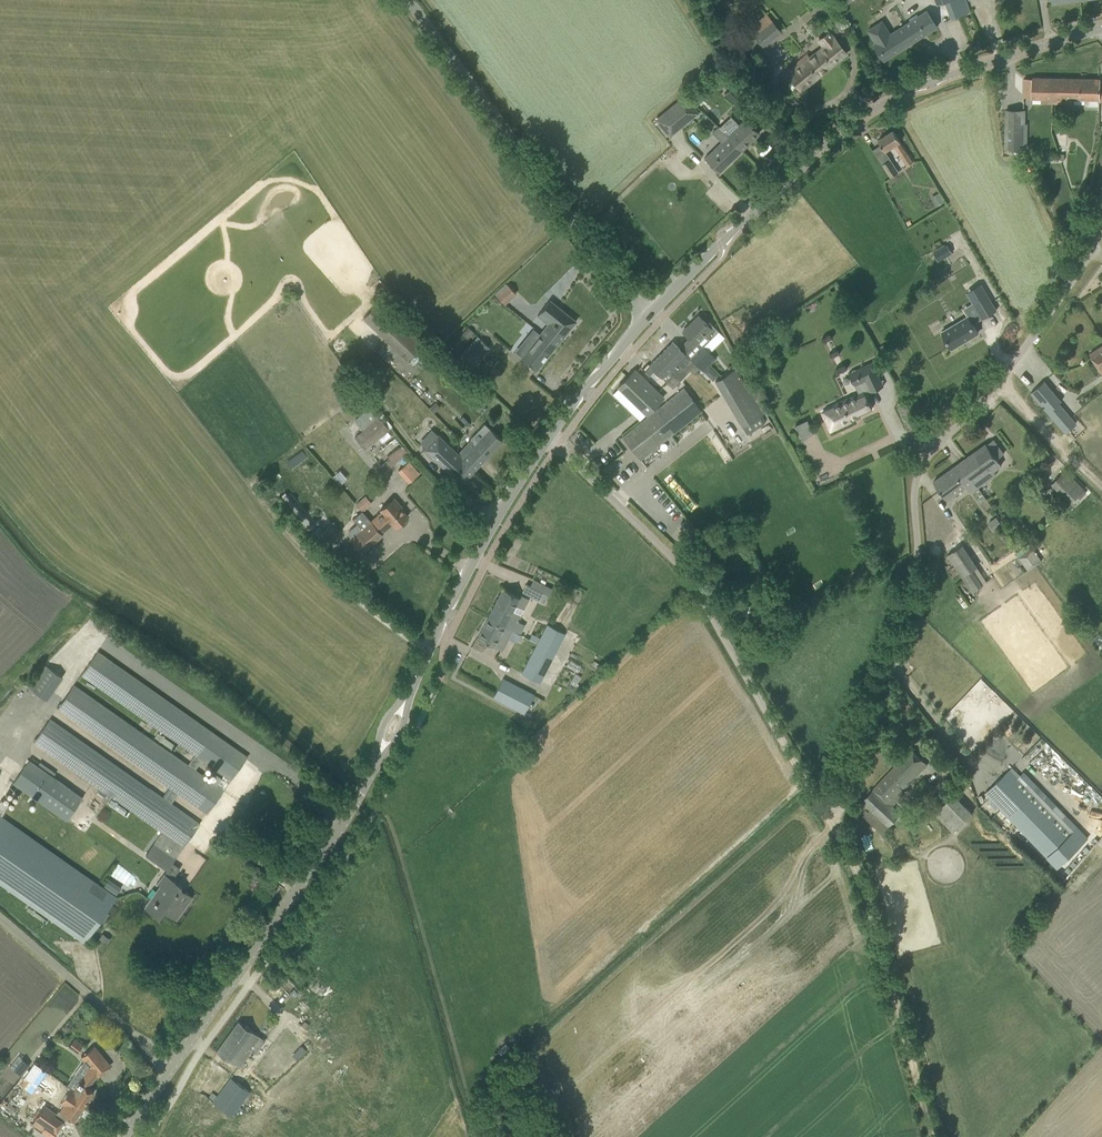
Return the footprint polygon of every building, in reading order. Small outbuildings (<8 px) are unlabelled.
[(877,24),(868,29),(877,42),(875,44),(879,50),(885,60),(936,27),(931,18),(927,11),(918,16),(917,14),(909,19),(910,21),(888,35),(880,22),(877,24)] [(748,28),(762,46),(782,31),(767,12),(748,28)] [(824,46),(809,58),(807,55),(786,72),(801,90),(846,53),(829,32),(819,40),(824,46)] [(1041,104),(1052,104),(1053,78),(1032,77),(1032,78),(1024,78),(1024,98),(1032,98),(1032,99),(1041,99),(1041,104)] [(1053,78),(1052,104),(1073,104),(1073,99),(1099,99),(1100,79),(1053,78)] [(724,93),(740,108),(748,100),(732,85),(724,93)] [(654,119),(669,137),(699,112),(684,94),(654,119)] [(1026,124),(1026,110),(1008,110),(1008,148),(1028,149),(1028,124),(1026,124)] [(718,127),(742,150),(759,133),(745,119),(739,125),(731,116),(719,127),(718,127)] [(742,150),(718,127),(712,133),(721,142),(704,158),(718,173),(742,150)] [(894,145),(907,166),(913,162),(900,141),(893,130),(878,140),(885,151),(894,145)] [(883,164),(891,177),(899,173),(890,160),(883,164)] [(496,294),(505,304),(516,293),(507,284),(496,294)] [(968,316),(942,332),(952,348),(978,333),(973,323),(982,318),(983,318),(997,310),(987,293),(973,302),(979,312),(969,317),(968,316)] [(548,324),(541,333),(556,345),(576,321),(550,300),(537,315),(548,324)] [(363,319),(385,340),(401,322),(379,302),(363,319)] [(682,331),(690,339),(695,344),(704,335),(709,340),(718,331),(709,322),(707,324),(698,315),(682,331)] [(401,322),(385,340),(407,361),(423,343),(401,322)] [(469,327),(463,334),(468,339),(474,333),(469,327)] [(556,345),(541,333),(521,357),(536,370),(556,345)] [(461,359),(471,368),(491,348),(480,338),(461,359)] [(654,370),(673,388),(687,373),(676,363),(685,354),(672,341),(649,365),(654,370)] [(701,344),(695,351),(709,365),(716,358),(701,344)] [(1089,353),(1095,363),(1101,373),(1101,345),(1089,353)] [(709,365),(695,351),(689,357),(703,371),(709,365)] [(872,408),(864,391),(871,388),(867,379),(878,374),(878,375),(879,375),(873,362),(855,370),(856,370),(857,370),(859,374),(858,374),(859,377),(860,377),(862,381),(855,384),(859,392),(834,404),(835,406),(822,412),(831,430),(854,419),(853,417),(872,408)] [(741,364),(737,366),(745,379),(748,377),(741,364)] [(649,365),(646,369),(651,374),(654,370),(649,365)] [(715,381),(742,426),(762,414),(735,369),(715,381)] [(618,387),(626,395),(647,415),(663,398),(635,370),(618,387)] [(874,379),(876,387),(884,384),(881,376),(874,379)] [(1044,381),(1031,392),(1066,433),(1072,427),(1074,426),(1056,405),(1061,401),(1044,381)] [(622,437),(640,459),(649,452),(701,411),(690,396),(684,388),(631,430),(622,437)] [(476,394),(470,399),(480,411),(486,407),(476,394)] [(429,407),(434,413),(441,407),(436,401),(429,407)] [(355,437),(365,449),(389,429),(379,417),(355,437)] [(795,425),(802,439),(813,434),(807,420),(795,425)] [(426,447),(424,449),(461,484),(502,440),(490,428),(485,424),(472,439),(458,453),(438,434),(426,447)] [(986,443),(960,462),(978,487),(995,475),(993,471),(1002,465),(997,458),(1004,453),(993,439),(987,444),(986,443)] [(302,452),(285,466),(288,469),(305,455),(319,473),(324,469),(306,448),(301,452),(302,452)] [(388,458),(389,459),(380,466),(385,472),(408,453),(405,449),(403,451),(400,448),(388,458)] [(397,470),(408,483),(420,473),(409,460),(397,470)] [(978,487),(960,462),(933,481),(947,500),(956,493),(966,486),(971,492),(978,487)] [(1052,483),(1071,502),(1084,489),(1065,470),(1052,483)] [(382,511),(371,521),(370,521),(380,532),(391,522),(395,527),(407,516),(401,509),(403,508),(396,499),(394,498),(380,510),(382,511)] [(362,500),(357,504),(362,511),(363,512),(369,507),(362,500)] [(370,521),(371,521),(363,512),(362,511),(353,519),(362,529),(351,539),(362,551),(369,546),(383,534),(380,532),(370,521)] [(316,536),(326,548),(339,535),(329,525),(316,536)] [(983,584),(973,569),(977,566),(962,544),(948,554),(973,591),(983,584)] [(1042,561),(1032,547),(1025,552),(1035,566),(1042,561)] [(1035,566),(1025,552),(1018,557),(1028,571),(1035,566)] [(522,592),(532,597),(544,603),(552,588),(533,578),(529,585),(526,584),(522,592)] [(477,637),(487,643),(502,650),(512,630),(520,634),(525,625),(517,621),(529,598),(521,594),(519,597),(503,589),(477,637)] [(529,638),(537,643),(522,673),(539,682),(565,633),(547,624),(540,638),(532,633),(529,638)] [(82,673),(195,753),(187,764),(74,684),(58,707),(171,787),(178,792),(198,806),(207,813),(223,790),(231,779),(247,757),(238,750),(98,650),(82,673)] [(29,688),(46,700),(63,677),(45,664),(29,688)] [(493,697),(524,713),(534,694),(503,678),(493,697)] [(50,718),(34,740),(107,792),(103,798),(107,801),(112,795),(162,831),(146,854),(158,863),(167,869),(199,824),(190,817),(170,803),(178,792),(171,787),(163,798),(50,718)] [(855,807),(882,833),(901,813),(892,805),(905,791),(903,790),(927,764),(911,749),(855,807)] [(13,781),(67,819),(83,797),(29,759),(13,781)] [(1088,837),(1024,772),(1017,779),(1009,770),(986,793),(990,798),(988,800),(995,808),(998,806),(1057,867),(1088,837)] [(912,790),(919,797),(931,786),(924,779),(912,790)] [(935,812),(953,832),(972,813),(954,794),(935,812)] [(85,943),(117,897),(1,816),(9,804),(2,799),(0,802),(0,884),(85,943)] [(180,887),(181,885),(164,873),(157,883),(159,885),(144,906),(159,917),(163,911),(176,920),(193,896),(180,887)] [(216,1051),(225,1057),(239,1067),(251,1051),(255,1054),(265,1040),(238,1021),(217,1050),(216,1051)] [(68,1046),(77,1052),(83,1044),(74,1037),(68,1046)] [(78,1084),(74,1090),(79,1094),(74,1101),(83,1107),(94,1091),(88,1087),(97,1074),(98,1076),(109,1066),(110,1065),(94,1046),(81,1057),(87,1065),(77,1074),(76,1076),(75,1078),(75,1080),(76,1082),(78,1084)] [(302,1046),(297,1050),(302,1055),(307,1051),(302,1046)] [(27,1069),(30,1065),(18,1055),(10,1066),(22,1075),(23,1076),(28,1069),(27,1069)] [(26,1089),(41,1067),(34,1062),(24,1077),(23,1076),(22,1075),(17,1083),(26,1089)] [(212,1102),(221,1109),(233,1117),(250,1092),(231,1077),(212,1102)] [(74,1090),(71,1088),(60,1103),(63,1105),(59,1111),(73,1120),(83,1107),(74,1101),(79,1094),(74,1090)] [(32,1124),(42,1130),(45,1126),(56,1133),(64,1122),(54,1115),(56,1113),(44,1105),(32,1124)]
